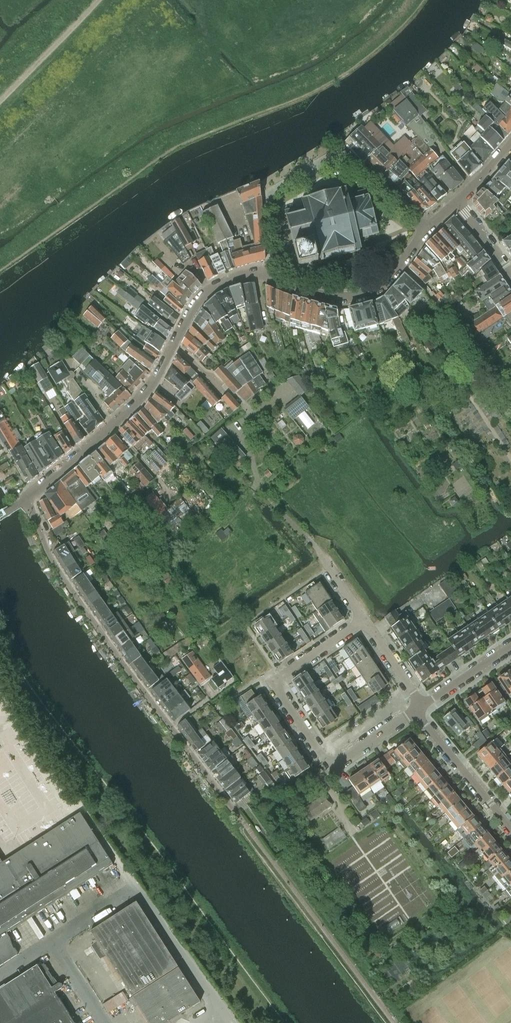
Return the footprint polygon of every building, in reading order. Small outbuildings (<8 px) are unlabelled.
[(510,42),(504,39),(501,44),(510,51),(510,43),(510,42)] [(503,89),(496,84),(489,92),(499,102),(504,103),(510,108),(510,96),(503,89)] [(407,87),(400,92),(406,100),(407,100),(414,95),(413,94),(407,87)] [(407,126),(419,116),(407,100),(406,100),(393,110),(395,113),(401,119),(406,124),(407,126)] [(508,136),(487,115),(482,110),(475,103),(471,106),(478,113),(482,114),(485,117),(473,129),(478,135),(480,137),(494,151),(508,136)] [(489,103),(482,110),(487,115),(508,136),(510,131),(510,108),(504,103),(498,109),(505,117),(504,118),(489,103)] [(395,113),(391,117),(397,123),(401,119),(395,113)] [(419,116),(407,126),(417,137),(427,148),(433,143),(438,139),(419,116)] [(372,138),(364,129),(361,126),(344,142),(364,162),(367,159),(379,145),(372,138)] [(494,151),(480,137),(478,135),(473,129),(472,127),(471,126),(464,134),(469,139),(474,144),(470,149),(482,164),(494,151)] [(405,168),(429,149),(427,148),(417,137),(395,157),(405,168)] [(433,143),(427,148),(429,149),(431,151),(436,147),(433,143)] [(482,164),(470,149),(464,144),(450,156),(457,163),(468,177),(478,168),(482,164)] [(390,155),(379,145),(367,159),(377,169),(390,155)] [(427,167),(438,159),(431,151),(429,149),(405,168),(414,177),(422,171),(427,167)] [(384,176),(396,162),(390,155),(377,169),(384,176)] [(438,159),(427,167),(443,186),(444,185),(451,191),(463,182),(440,157),(438,159)] [(407,173),(396,162),(384,176),(398,187),(403,182),(401,179),(407,173)] [(493,179),(510,193),(510,164),(508,162),(493,179)] [(422,171),(414,177),(437,202),(446,195),(422,171)] [(429,208),(406,182),(411,177),(407,173),(401,179),(403,182),(398,187),(399,187),(407,196),(422,214),(429,208)] [(435,203),(411,177),(406,182),(429,208),(435,203)] [(483,190),(495,199),(498,196),(499,197),(498,199),(499,200),(497,202),(499,203),(503,206),(507,200),(510,203),(510,193),(493,179),(483,190)] [(236,191),(242,204),(261,197),(259,182),(236,191)] [(303,206),(294,208),(284,211),(298,266),(362,250),(359,238),(378,233),(367,190),(352,193),(350,186),(331,191),(330,187),(315,190),(316,195),(301,199),(303,206)] [(493,207),(499,203),(497,202),(495,199),(483,190),(472,201),(472,205),(489,226),(503,214),(498,208),(495,210),(493,207)] [(261,197),(242,204),(245,216),(254,246),(260,245),(264,244),(261,204),(261,197)] [(231,236),(222,216),(223,215),(218,205),(217,205),(202,212),(217,244),(219,243),(225,241),(226,243),(233,241),(232,238),(231,236)] [(507,210),(503,214),(489,226),(494,231),(495,230),(494,229),(510,216),(510,217),(510,214),(507,210)] [(442,227),(443,229),(456,242),(459,239),(467,232),(453,216),(442,227)] [(193,243),(179,218),(170,223),(175,232),(184,247),(186,251),(193,247),(191,244),(193,243)] [(456,242),(443,229),(437,234),(453,251),(456,249),(460,253),(463,249),(460,246),(456,242)] [(190,259),(186,251),(184,247),(175,232),(164,241),(182,264),(190,259)] [(475,241),(467,232),(459,239),(463,243),(460,246),(463,249),(464,251),(475,241)] [(437,234),(430,240),(450,261),(454,258),(451,254),(453,251),(437,234)] [(501,241),(510,255),(510,254),(510,235),(501,241)] [(239,239),(233,241),(226,243),(235,268),(248,264),(245,251),(243,252),(239,239)] [(430,240),(425,244),(441,262),(444,260),(447,264),(450,261),(430,240)] [(235,268),(226,243),(225,241),(219,243),(222,253),(220,254),(227,271),(235,268)] [(475,241),(464,251),(471,258),(472,259),(483,251),(475,241)] [(264,246),(245,251),(248,264),(264,260),(265,259),(264,246)] [(439,263),(424,246),(417,255),(433,269),(440,282),(448,278),(445,274),(445,272),(439,263)] [(204,248),(208,257),(218,275),(225,271),(217,254),(214,255),(210,248),(207,249),(206,247),(204,248)] [(470,277),(490,260),(483,251),(472,259),(471,258),(465,264),(466,265),(458,272),(459,274),(462,277),(463,275),(469,276),(470,277)] [(431,271),(433,269),(417,255),(413,261),(427,274),(431,271)] [(198,262),(208,281),(218,275),(208,257),(198,262)] [(174,275),(165,266),(157,259),(154,263),(169,278),(171,279),(174,275)] [(169,278),(154,263),(152,261),(148,265),(155,272),(156,271),(166,281),(169,278)] [(432,278),(427,274),(413,261),(408,268),(421,280),(425,284),(432,278)] [(499,274),(490,261),(478,272),(481,277),(480,278),(484,284),(486,283),(488,281),(499,274)] [(459,274),(458,272),(454,266),(447,271),(451,276),(453,278),(459,274)] [(201,286),(193,276),(185,271),(173,282),(182,292),(185,288),(192,294),(201,286)] [(422,292),(404,274),(392,287),(405,300),(409,304),(414,299),(417,301),(421,296),(419,294),(422,292)] [(499,274),(488,281),(486,283),(484,284),(481,286),(474,291),(483,305),(484,304),(488,310),(510,295),(510,292),(499,274)] [(183,308),(169,294),(168,290),(165,287),(162,285),(151,275),(147,280),(155,287),(156,285),(161,290),(160,292),(166,297),(163,301),(180,315),(183,308)] [(183,308),(192,294),(185,288),(182,292),(173,282),(168,287),(167,286),(165,287),(168,290),(169,294),(183,308)] [(263,328),(259,308),(254,283),(241,285),(245,305),(247,315),(250,331),(252,331),(263,328)] [(274,310),(275,289),(265,284),(266,307),(274,310)] [(241,285),(229,289),(236,308),(245,305),(241,285)] [(129,287),(126,292),(128,294),(134,299),(138,294),(129,287)] [(405,300),(392,287),(384,296),(393,311),(397,317),(407,307),(403,301),(405,300)] [(233,304),(227,289),(215,296),(227,315),(230,318),(232,324),(240,321),(237,314),(232,305),(233,304)] [(282,312),(284,293),(275,289),(274,310),(277,311),(275,318),(275,320),(280,322),(282,312)] [(444,295),(440,290),(435,294),(439,299),(444,295)] [(290,316),(292,296),(284,293),(282,312),(280,322),(279,325),(282,326),(283,322),(282,322),(282,321),(290,323),(290,316)] [(451,295),(449,296),(452,301),(458,296),(455,293),(452,295),(451,295)] [(172,330),(141,304),(145,300),(138,294),(134,299),(128,294),(124,299),(138,310),(133,316),(145,325),(147,323),(167,339),(172,330)] [(458,296),(452,301),(455,304),(462,299),(460,295),(458,296)] [(475,336),(486,328),(510,312),(510,295),(488,310),(479,316),(473,321),(466,325),(474,337),(475,336)] [(215,296),(210,301),(229,329),(233,327),(227,319),(226,320),(224,317),(227,315),(215,296)] [(301,323),(303,299),(292,296),(290,316),(290,323),(290,327),(295,328),(301,329),(302,324),(301,323)] [(397,317),(393,311),(384,296),(372,303),(377,326),(397,317)] [(179,317),(153,297),(148,304),(158,312),(157,314),(174,326),(179,317)] [(311,326),(313,302),(303,299),(301,323),(302,324),(301,329),(308,331),(309,335),(311,344),(316,342),(312,332),(313,327),(311,326)] [(210,301),(203,307),(211,315),(215,323),(219,320),(221,323),(220,324),(225,332),(229,329),(210,301)] [(328,331),(324,306),(313,302),(311,326),(313,327),(312,332),(316,342),(320,340),(319,336),(319,334),(321,329),(328,331)] [(348,308),(348,309),(351,321),(354,332),(367,329),(368,333),(378,330),(377,326),(372,303),(372,302),(371,302),(348,308)] [(83,316),(98,328),(106,319),(92,306),(83,316)] [(341,332),(339,325),(337,309),(324,306),(328,331),(329,333),(332,344),(339,342),(341,345),(348,342),(344,332),(341,332)] [(202,309),(198,316),(208,324),(202,331),(217,344),(224,339),(219,331),(210,316),(202,309)] [(486,328),(475,336),(479,342),(508,323),(509,325),(510,324),(510,312),(486,328)] [(198,316),(194,322),(202,331),(208,324),(198,316)] [(416,330),(420,338),(439,328),(434,320),(416,330)] [(144,342),(146,344),(160,352),(165,342),(136,322),(132,328),(147,339),(144,342)] [(194,322),(189,332),(204,346),(205,345),(213,351),(219,346),(217,344),(202,331),(194,322)] [(122,328),(118,331),(125,337),(128,334),(122,328)] [(155,361),(142,351),(134,345),(132,344),(125,337),(118,331),(111,339),(121,348),(123,345),(128,349),(125,353),(150,371),(155,361)] [(160,352),(146,344),(144,347),(128,334),(125,337),(132,344),(134,345),(142,351),(155,361),(160,352)] [(208,353),(188,334),(182,343),(201,361),(208,353)] [(104,345),(112,353),(116,348),(109,341),(104,345)] [(495,347),(497,351),(506,345),(503,342),(495,347)] [(100,388),(111,376),(114,374),(110,371),(107,373),(84,350),(75,360),(80,365),(79,367),(100,388)] [(266,385),(259,375),(263,373),(249,351),(236,361),(233,364),(229,359),(221,365),(216,369),(214,371),(230,390),(234,394),(236,393),(245,402),(257,392),(256,390),(266,385)] [(176,355),(172,363),(184,375),(187,371),(192,376),(195,372),(176,355)] [(264,359),(259,362),(269,379),(275,376),(264,359)] [(53,388),(37,361),(28,367),(38,384),(39,383),(45,393),(53,388)] [(73,378),(62,361),(47,370),(56,385),(65,379),(67,381),(69,382),(68,390),(67,391),(85,417),(78,422),(88,435),(103,421),(73,378)] [(149,373),(136,363),(134,365),(132,368),(144,379),(149,373)] [(186,385),(189,382),(172,366),(164,379),(179,391),(175,396),(181,401),(191,390),(186,385)] [(144,379),(132,368),(130,370),(128,373),(126,375),(137,385),(144,379)] [(137,385),(126,375),(122,371),(116,378),(130,392),(137,385)] [(131,396),(111,376),(100,388),(109,397),(104,402),(112,413),(131,396)] [(192,383),(198,390),(204,397),(211,391),(198,376),(192,383)] [(309,390),(298,376),(289,381),(297,392),(300,390),(303,394),(309,390)] [(466,388),(458,376),(452,380),(460,392),(466,388)] [(211,391),(204,397),(213,406),(220,400),(211,391)] [(175,406),(157,392),(152,398),(162,406),(161,408),(170,419),(174,415),(170,411),(175,406)] [(221,398),(233,412),(239,406),(227,393),(221,398)] [(300,396),(295,400),(302,409),(308,405),(300,396)] [(170,419),(161,408),(162,406),(152,398),(144,406),(158,421),(163,417),(168,421),(170,419)] [(71,403),(65,407),(74,422),(81,418),(71,403)] [(290,404),(284,408),(291,418),(297,414),(290,404)] [(44,408),(49,417),(53,415),(48,406),(44,408)] [(74,422),(65,407),(64,406),(58,411),(65,421),(62,423),(76,445),(84,438),(74,422)] [(162,432),(142,408),(136,414),(151,429),(158,436),(162,432)] [(0,411),(0,439),(8,453),(10,452),(20,445),(21,445),(18,439),(21,437),(16,428),(12,431),(0,411)] [(151,429),(136,414),(130,420),(145,435),(151,429)] [(47,429),(39,415),(35,417),(44,431),(47,429)] [(183,427),(175,417),(172,420),(180,429),(183,427)] [(145,435),(130,420),(125,424),(146,446),(148,448),(153,444),(145,435)] [(281,420),(277,424),(281,429),(286,425),(281,420)] [(208,429),(200,421),(196,425),(204,433),(208,429)] [(146,446),(125,424),(119,431),(136,451),(141,446),(144,449),(146,446)] [(73,447),(59,425),(55,427),(59,433),(53,436),(65,454),(73,447)] [(246,456),(221,429),(211,438),(239,469),(243,466),(240,462),(246,456)] [(41,434),(34,438),(51,465),(64,455),(49,433),(43,436),(41,434)] [(133,457),(128,450),(115,435),(105,444),(118,459),(122,464),(125,468),(129,464),(127,462),(133,457)] [(303,443),(304,439),(301,436),(298,435),(295,438),(294,442),(297,445),(300,445),(303,443)] [(51,465),(34,438),(28,442),(29,444),(25,447),(39,474),(51,465)] [(105,444),(96,452),(108,467),(115,462),(118,459),(105,444)] [(38,475),(20,445),(10,452),(28,483),(38,475)] [(156,473),(168,460),(162,453),(158,448),(151,454),(149,451),(142,457),(156,473)] [(173,455),(166,449),(162,453),(168,460),(173,455)] [(96,452),(90,456),(97,465),(94,468),(100,475),(104,480),(113,473),(108,467),(96,452)] [(90,456),(79,466),(92,482),(100,475),(94,468),(97,465),(90,456)] [(145,487),(154,480),(138,462),(129,469),(145,487)] [(92,482),(79,466),(74,470),(86,487),(85,488),(90,493),(92,496),(95,494),(88,485),(92,482)] [(90,493),(85,488),(86,487),(74,470),(61,481),(67,489),(66,489),(76,503),(79,507),(81,511),(95,501),(92,496),(90,493)] [(4,486),(14,480),(12,476),(2,482),(4,486)] [(76,503),(66,489),(67,489),(61,481),(44,494),(53,507),(58,514),(60,516),(68,509),(71,514),(79,507),(76,503)] [(140,484),(128,493),(129,495),(133,499),(134,501),(146,491),(140,484)] [(163,536),(191,514),(179,498),(165,509),(152,493),(131,509),(136,516),(143,511),(163,536)] [(126,505),(133,499),(129,495),(122,500),(126,505)] [(47,518),(48,521),(58,514),(53,507),(51,509),(45,498),(39,501),(45,514),(43,515),(44,518),(45,518),(47,518)] [(121,509),(126,505),(122,500),(117,505),(121,509)] [(64,522),(60,516),(58,514),(48,521),(53,529),(56,527),(60,532),(64,528),(69,525),(66,520),(64,522)] [(104,529),(98,533),(103,541),(109,537),(104,529)] [(78,536),(73,539),(73,540),(78,547),(83,543),(78,536)] [(69,554),(74,551),(69,542),(64,545),(53,552),(59,562),(70,555),(69,554)] [(70,555),(59,562),(64,571),(76,564),(70,555)] [(89,555),(86,557),(92,566),(95,563),(91,558),(89,555)] [(76,564),(64,571),(70,579),(81,572),(76,564)] [(72,582),(78,590),(89,583),(83,574),(72,582)] [(175,594),(180,590),(169,576),(164,580),(175,594)] [(439,584),(442,589),(452,583),(449,578),(439,584)] [(305,593),(311,602),(326,592),(319,582),(315,585),(313,582),(306,586),(308,590),(305,593)] [(89,583),(78,590),(84,599),(95,591),(89,583)] [(452,583),(442,589),(446,594),(455,588),(452,583)] [(449,599),(458,592),(455,588),(446,594),(449,599)] [(95,591),(84,599),(90,607),(101,600),(95,591)] [(332,601),(326,592),(311,602),(317,611),(332,601)] [(505,598),(495,605),(508,624),(510,621),(510,607),(505,598)] [(456,608),(449,599),(443,602),(450,612),(456,608)] [(101,600),(90,607),(95,615),(106,608),(101,600)] [(338,610),(332,601),(317,611),(323,620),(338,610)] [(443,602),(438,606),(445,616),(450,612),(443,602)] [(292,615),(285,605),(281,608),(288,618),(292,615)] [(508,624),(495,605),(486,612),(498,630),(508,624)] [(438,606),(433,609),(440,619),(445,616),(438,606)] [(112,616),(106,608),(95,615),(101,624),(112,616)] [(435,622),(440,619),(433,609),(429,612),(435,622)] [(344,619),(338,610),(323,620),(329,629),(344,619)] [(398,616),(397,617),(400,622),(409,617),(411,615),(408,610),(398,616)] [(400,622),(397,617),(398,616),(395,611),(385,617),(388,623),(391,628),(400,622)] [(107,632),(123,621),(117,612),(112,616),(101,624),(107,632)] [(498,630),(486,612),(476,618),(488,637),(498,630)] [(254,627),(261,636),(275,626),(269,617),(265,619),(263,616),(256,621),(258,624),(254,627)] [(391,628),(390,629),(397,640),(416,627),(409,617),(400,622),(391,628)] [(437,627),(430,617),(426,620),(432,630),(437,627)] [(488,637),(476,618),(466,625),(478,644),(488,637)] [(124,632),(129,629),(123,621),(107,632),(112,640),(124,632)] [(138,622),(135,624),(135,625),(138,629),(140,632),(144,630),(141,627),(138,622)] [(478,644),(466,625),(456,632),(468,651),(478,644)] [(275,626),(261,636),(267,646),(282,636),(275,626)] [(416,627),(397,640),(404,650),(423,637),(416,627)] [(124,632),(112,640),(118,648),(129,641),(124,632)] [(468,651),(456,632),(446,639),(452,646),(459,657),(468,651)] [(282,636),(267,646),(273,654),(287,644),(282,636)] [(404,650),(410,659),(411,659),(425,650),(425,649),(429,647),(423,637),(404,650)] [(150,638),(146,641),(150,646),(152,649),(155,647),(153,643),(150,638)] [(187,638),(179,641),(183,647),(189,643),(187,638)] [(364,648),(357,638),(342,648),(349,658),(364,648)] [(129,641),(118,648),(124,657),(135,649),(129,641)] [(179,641),(163,653),(167,659),(183,647),(179,641)] [(287,644),(273,654),(279,663),(294,653),(287,644)] [(452,646),(447,650),(454,660),(459,657),(452,646)] [(370,657),(364,648),(349,658),(355,667),(370,657)] [(135,649),(124,657),(129,664),(140,656),(135,649)] [(411,659),(410,659),(407,661),(414,672),(432,660),(425,650),(411,659)] [(447,650),(441,653),(449,664),(454,660),(447,650)] [(182,659),(200,684),(210,677),(191,651),(182,659)] [(437,656),(439,660),(444,667),(449,664),(441,653),(437,656)] [(130,665),(136,672),(146,664),(141,657),(130,665)] [(376,666),(370,657),(355,667),(361,676),(376,666)] [(224,684),(233,677),(219,658),(217,660),(219,663),(212,668),(217,675),(211,680),(211,681),(208,683),(214,691),(218,688),(221,689),(224,687),(224,684)] [(432,660),(414,672),(421,682),(444,667),(439,660),(434,663),(432,660)] [(146,664),(136,672),(141,680),(152,672),(146,664)] [(382,675),(376,666),(361,676),(367,685),(382,675)] [(510,670),(499,678),(501,682),(506,689),(510,696),(510,671),(510,670)] [(152,672),(141,680),(148,688),(158,680),(152,672)] [(292,682),(298,692),(313,682),(307,672),(292,682)] [(195,681),(190,673),(186,676),(192,684),(193,683),(195,681)] [(388,684),(382,675),(367,685),(373,694),(377,691),(377,692),(384,687),(384,686),(388,684)] [(150,691),(155,698),(171,686),(166,679),(150,691)] [(313,682),(298,692),(304,701),(319,691),(313,682)] [(501,682),(497,684),(502,692),(506,689),(501,682)] [(482,689),(486,695),(487,696),(482,699),(492,713),(494,715),(498,712),(497,710),(505,704),(491,684),(482,689)] [(171,686),(155,698),(161,706),(177,694),(171,686)] [(266,704),(260,695),(256,697),(251,689),(240,697),(251,714),(266,704)] [(319,691),(304,701),(310,710),(325,700),(319,691)] [(177,694),(161,706),(168,714),(184,702),(177,694)] [(376,695),(358,705),(361,710),(379,700),(376,695)] [(474,695),(466,701),(467,703),(466,704),(469,707),(470,707),(477,718),(476,718),(479,722),(492,713),(482,699),(479,702),(474,695)] [(173,721),(190,710),(189,708),(192,706),(187,700),(184,702),(168,714),(173,721)] [(325,700),(310,710),(316,719),(331,709),(325,700)] [(272,713),(266,704),(251,714),(258,723),(272,713)] [(331,709),(316,719),(322,728),(326,725),(327,726),(334,721),(333,721),(337,718),(331,709)] [(454,709),(443,718),(446,722),(445,723),(447,726),(449,725),(458,736),(464,731),(462,729),(467,725),(463,719),(454,709)] [(279,722),(272,713),(258,723),(264,732),(279,722)] [(466,716),(463,719),(467,725),(469,727),(473,724),(466,716)] [(231,728),(223,718),(217,723),(225,733),(229,730),(231,728)] [(178,727),(187,739),(195,733),(185,720),(177,726),(178,727)] [(285,731),(279,722),(264,732),(270,741),(285,731)] [(207,744),(202,738),(207,734),(201,728),(195,733),(187,739),(196,752),(207,744)] [(229,730),(225,733),(228,737),(229,736),(232,740),(237,737),(231,728),(229,730)] [(482,731),(487,738),(491,735),(486,728),(482,731)] [(291,740),(285,731),(270,741),(276,750),(291,740)] [(486,741),(479,731),(475,734),(479,739),(473,745),(476,749),(486,741)] [(204,763),(220,750),(224,748),(217,739),(214,741),(198,754),(204,763)] [(409,739),(394,751),(398,757),(399,760),(416,746),(409,739)] [(297,749),(291,740),(276,750),(282,759),(297,749)] [(477,756),(480,759),(482,759),(484,761),(499,748),(493,741),(477,754),(478,755),(477,756)] [(416,746),(399,760),(406,767),(422,754),(422,753),(419,749),(418,749),(416,746)] [(210,770),(226,758),(230,755),(224,747),(224,748),(220,750),(204,763),(210,770)] [(499,748),(484,761),(483,762),(484,763),(484,764),(486,767),(489,767),(490,769),(506,756),(499,748)] [(303,758),(297,749),(282,759),(288,768),(303,758)] [(393,749),(388,753),(394,761),(398,757),(394,751),(393,749)] [(388,753),(383,756),(390,767),(395,763),(394,761),(388,753)] [(422,754),(406,767),(412,775),(428,762),(422,754)] [(253,768),(257,764),(251,756),(247,760),(253,768)] [(383,756),(378,759),(385,771),(386,771),(390,767),(383,756)] [(490,769),(491,770),(490,772),(493,775),(495,774),(497,776),(510,765),(510,762),(506,756),(490,769)] [(291,780),(309,767),(303,758),(288,768),(284,771),(291,780)] [(373,763),(369,766),(374,774),(376,773),(378,776),(377,776),(381,781),(389,775),(386,771),(385,771),(378,759),(377,760),(376,759),(372,762),(373,763)] [(212,772),(218,781),(234,769),(228,760),(212,772)] [(428,762),(412,775),(419,783),(435,769),(428,762)] [(497,776),(496,777),(497,778),(497,779),(499,782),(501,782),(503,784),(510,778),(510,765),(497,776)] [(369,766),(358,773),(370,790),(380,783),(374,774),(369,766)] [(234,769),(218,781),(224,789),(240,777),(234,769)] [(435,769),(419,783),(425,790),(441,777),(435,769)] [(270,780),(264,772),(259,775),(266,783),(270,780)] [(348,779),(360,796),(370,790),(358,773),(348,779)] [(441,777),(425,790),(432,798),(448,785),(441,777)] [(510,791),(510,778),(503,784),(502,785),(503,786),(503,787),(506,790),(508,790),(510,792),(510,791)] [(225,790),(231,797),(245,786),(240,779),(225,790)] [(266,783),(265,783),(270,790),(273,788),(275,787),(270,780),(266,783)] [(235,803),(250,792),(253,789),(248,784),(245,786),(231,797),(235,803)] [(448,785),(432,798),(438,806),(454,793),(451,790),(452,789),(449,785),(448,786),(448,785)] [(308,822),(333,805),(325,793),(300,811),(308,822)] [(454,793),(438,806),(445,814),(460,801),(460,800),(460,799),(457,796),(456,796),(454,793)] [(365,808),(356,794),(351,798),(360,812),(365,808)] [(460,801),(445,814),(451,821),(467,808),(460,801)] [(467,808),(451,821),(457,829),(460,827),(473,816),(467,808)] [(0,859),(0,960),(2,964),(17,954),(13,947),(10,938),(6,933),(108,868),(105,864),(110,861),(100,844),(79,812),(1,861),(0,859)] [(473,816),(460,827),(464,832),(460,835),(463,839),(480,824),(473,816)] [(470,847),(487,833),(480,824),(463,839),(470,847)] [(322,837),(328,848),(347,837),(341,827),(322,837)] [(477,856),(494,841),(487,833),(470,847),(477,856)] [(494,841),(477,856),(479,859),(484,856),(488,861),(501,850),(494,841)] [(454,848),(447,853),(450,857),(457,852),(454,848)] [(501,850),(488,861),(492,866),(488,869),(490,873),(508,858),(501,850)] [(490,873),(497,881),(501,877),(510,870),(510,862),(508,858),(490,873)] [(501,877),(506,883),(502,886),(504,890),(510,884),(510,870),(501,877)] [(483,885),(478,889),(482,894),(487,889),(483,885)] [(177,967),(136,902),(90,931),(95,939),(92,941),(93,944),(91,945),(100,960),(103,958),(118,982),(121,980),(131,996),(177,967)] [(54,992),(61,988),(61,987),(62,986),(61,985),(61,984),(60,983),(59,983),(58,983),(57,983),(53,977),(52,977),(51,975),(46,978),(37,965),(0,988),(0,1022),(74,1022),(54,992)] [(149,1022),(167,1022),(169,1021),(170,1022),(174,1022),(177,1016),(200,1002),(178,967),(132,997),(149,1022)] [(410,979),(416,986),(420,983),(415,975),(410,979)] [(123,993),(104,1002),(107,1010),(126,1001),(123,993)]
